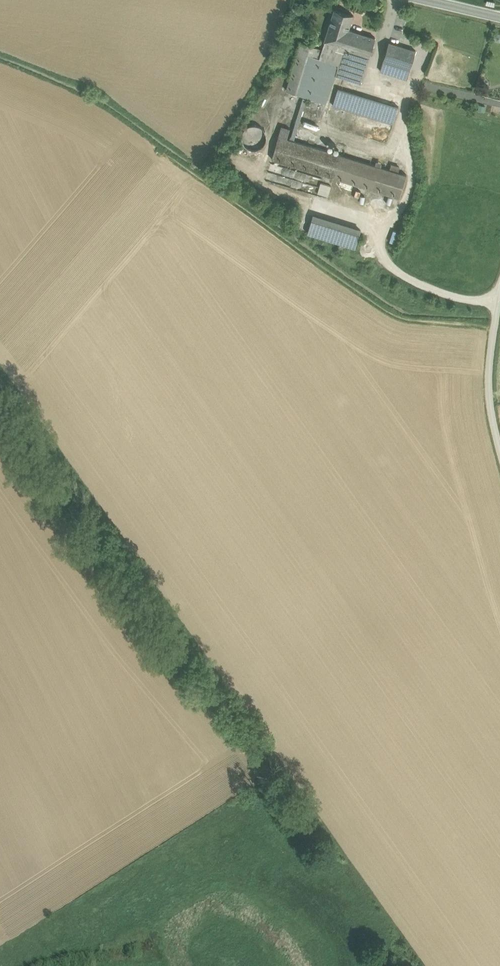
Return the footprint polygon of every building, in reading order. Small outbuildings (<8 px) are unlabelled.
[(353,15),(334,9),(324,41),(343,47),(348,29),(353,15)] [(375,37),(348,29),(343,47),(369,55),(375,37)] [(343,47),(324,41),(322,49),(319,57),(322,58),(339,64),(364,72),(369,55),(343,47)] [(322,49),(301,42),(287,91),(304,96),(316,56),(319,57),(322,49)] [(416,50),(389,42),(383,60),(410,68),(416,50)] [(339,64),(322,58),(309,97),(325,103),(335,75),(339,64)] [(410,68),(383,60),(380,71),(407,79),(410,68)] [(364,72),(339,64),(335,75),(361,83),(364,72)] [(398,107),(338,89),(333,105),(393,124),(398,107)] [(267,142),(268,137),(266,132),(264,127),(259,124),(254,123),(249,125),(245,127),(242,132),(241,137),(242,142),(245,146),(249,149),(254,150),(259,149),(264,146),(267,142)] [(334,178),(341,155),(279,136),(272,159),(334,178)] [(406,174),(341,155),(334,178),(399,198),(406,174)] [(331,181),(271,163),(266,180),(326,198),(331,181)] [(359,235),(311,220),(307,233),(355,247),(359,235)]
